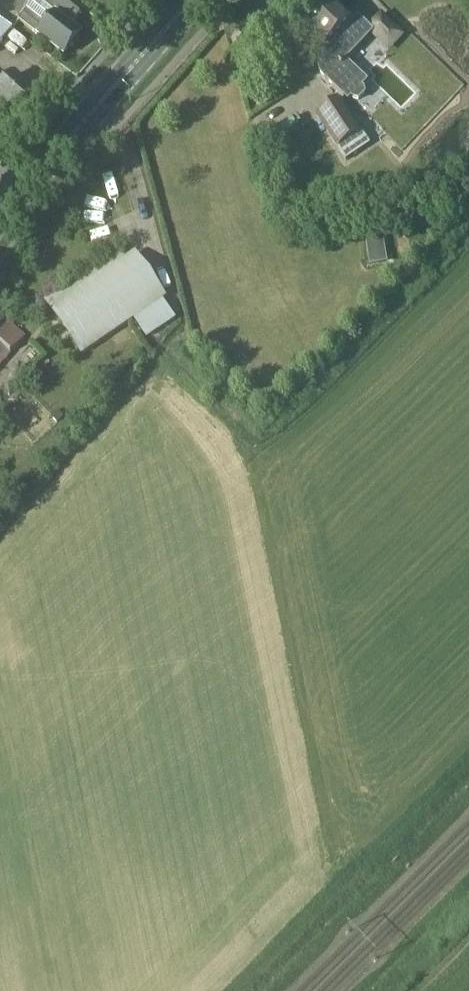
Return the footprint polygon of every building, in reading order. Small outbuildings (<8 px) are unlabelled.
[(71,26),(81,14),(64,0),(45,0),(42,3),(38,0),(35,0),(18,21),(64,57),(71,48),(74,47),(76,45),(78,43),(80,40),(80,36),(81,35),(71,26)] [(350,22),(328,0),(326,0),(325,1),(324,0),(318,0),(315,3),(315,7),(317,9),(301,25),(328,51),(324,57),(321,61),(320,65),(320,70),(321,74),(324,78),(348,101),(352,97),(354,100),(359,100),(365,94),(364,89),(361,87),(365,84),(341,61),(370,31),(367,27),(359,20),(354,26),(351,23),(352,22),(351,21),(350,22)] [(367,27),(370,31),(375,25),(384,34),(395,45),(405,35),(381,13),(367,27)] [(13,30),(0,20),(0,45),(13,30)] [(19,119),(40,96),(16,75),(7,84),(0,78),(0,102),(19,119)] [(350,139),(361,132),(340,100),(317,115),(346,161),(370,145),(369,144),(358,152),(350,139)] [(369,263),(386,260),(382,238),(365,241),(369,263)] [(84,355),(165,299),(134,255),(53,311),(84,355)] [(24,338),(0,317),(0,365),(24,338)]
